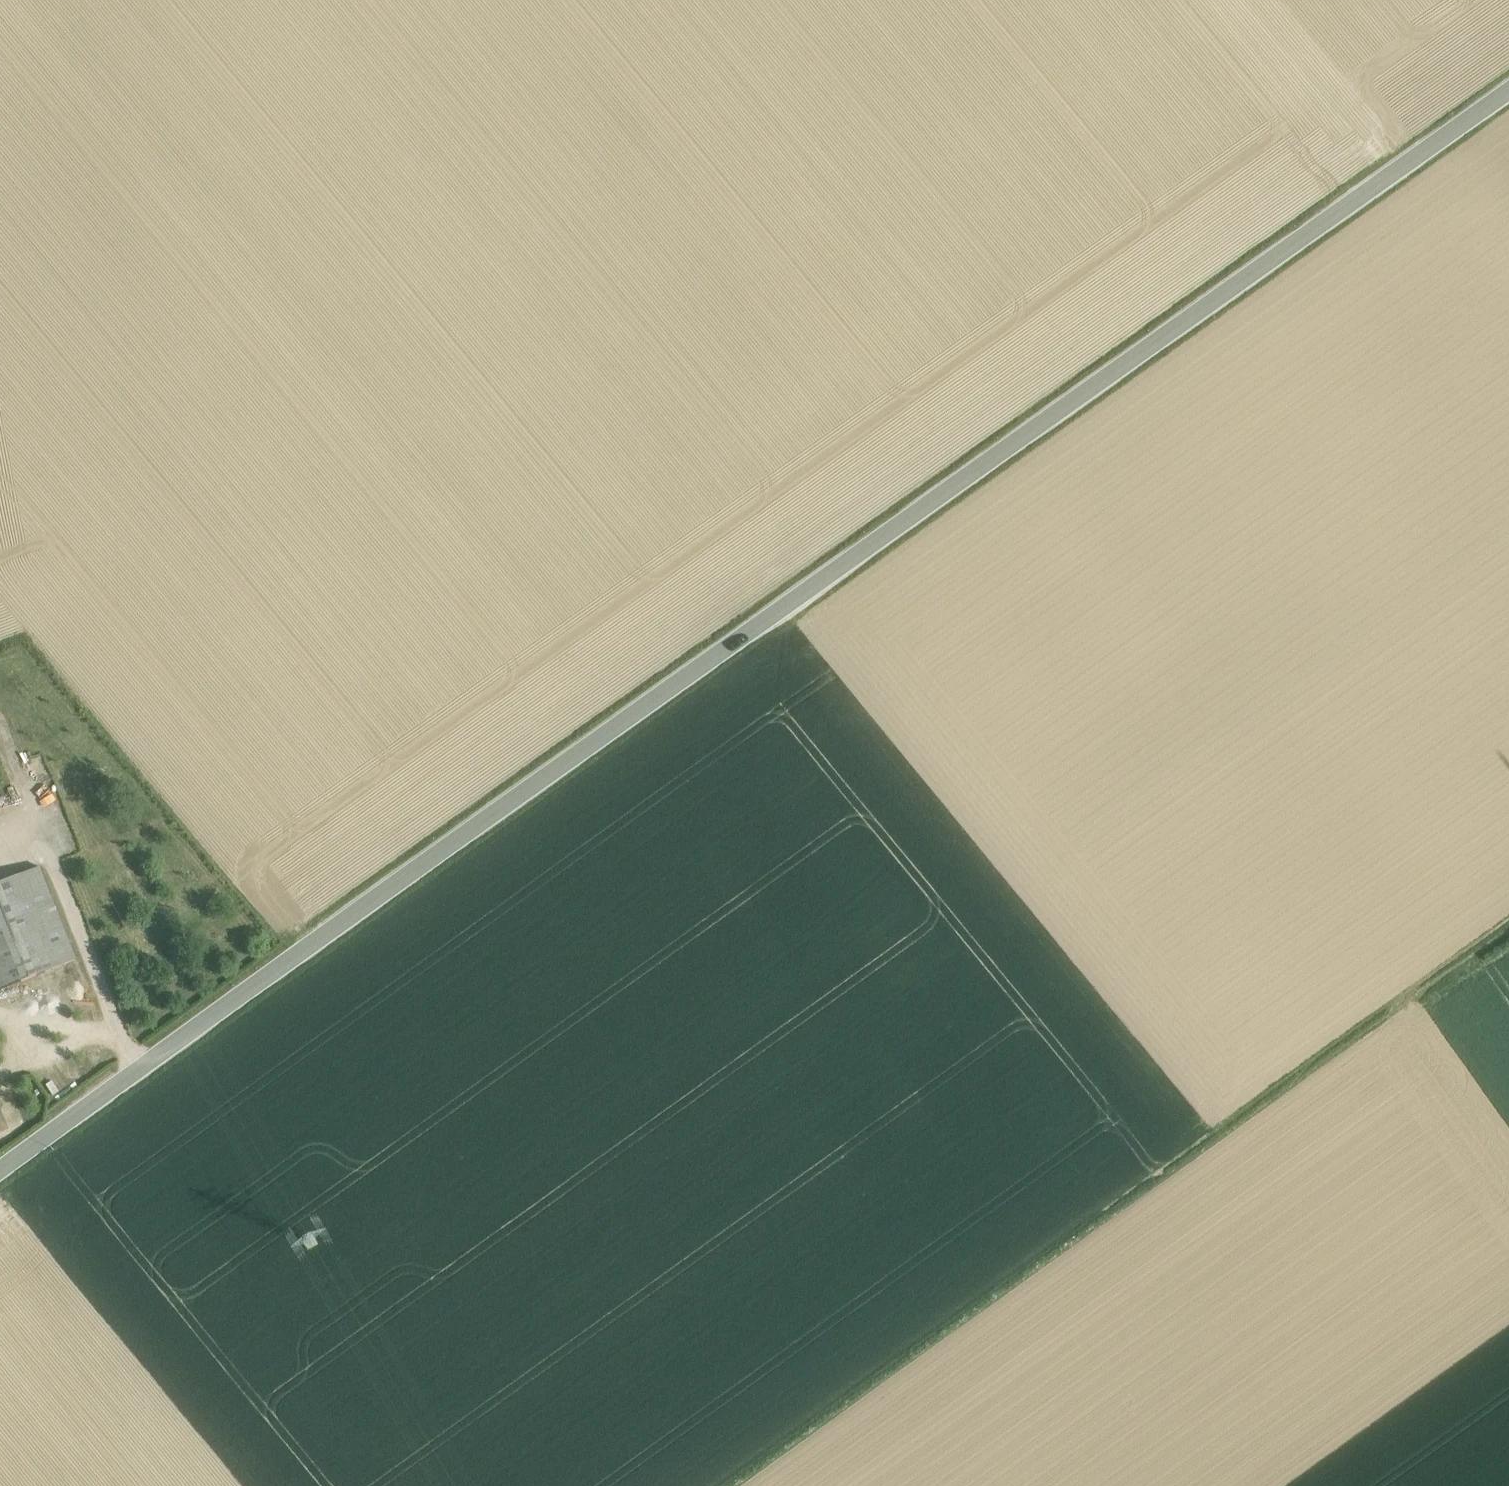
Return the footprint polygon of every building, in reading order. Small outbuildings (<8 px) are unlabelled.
[(0,882),(0,989),(77,959),(39,866),(0,882)]
